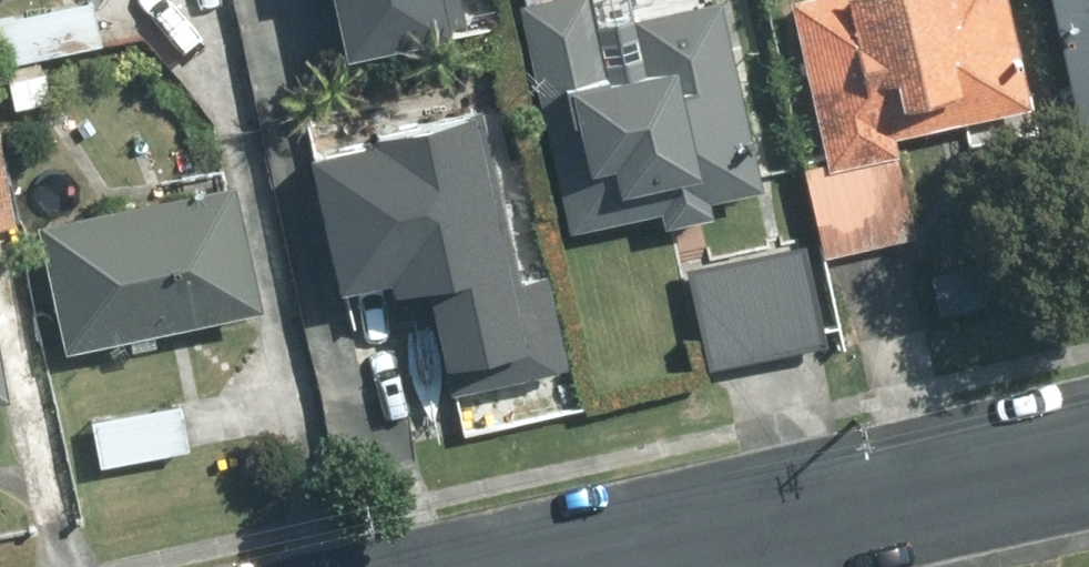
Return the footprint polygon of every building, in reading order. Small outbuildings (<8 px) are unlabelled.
[(347,43),(466,19),(462,0),(338,0),(347,43)] [(727,0),(716,0),(643,17),(638,0),(528,0),(580,223),(670,202),(673,218),(717,208),(713,193),(769,179),(727,0)] [(1015,0),(806,0),(838,157),(813,163),(830,249),(917,231),(895,127),(1036,99),(1015,0)] [(1082,74),(1088,72),(1088,0),(1066,0),(1082,74)] [(98,1),(2,19),(16,103),(58,95),(51,54),(105,45),(98,1)] [(526,285),(488,110),(428,123),(436,153),(392,164),(397,184),(331,199),(346,273),(401,261),(411,305),(464,293),(482,374),(567,356),(551,278),(526,285)] [(240,181),(48,222),(75,344),(267,303),(240,181)] [(809,245),(691,271),(712,364),(830,338),(809,245)] [(14,388),(0,314),(0,391),(14,388)] [(576,401),(572,379),(534,386),(538,408),(576,401)] [(183,403),(94,419),(103,462),(190,446),(183,403)]
